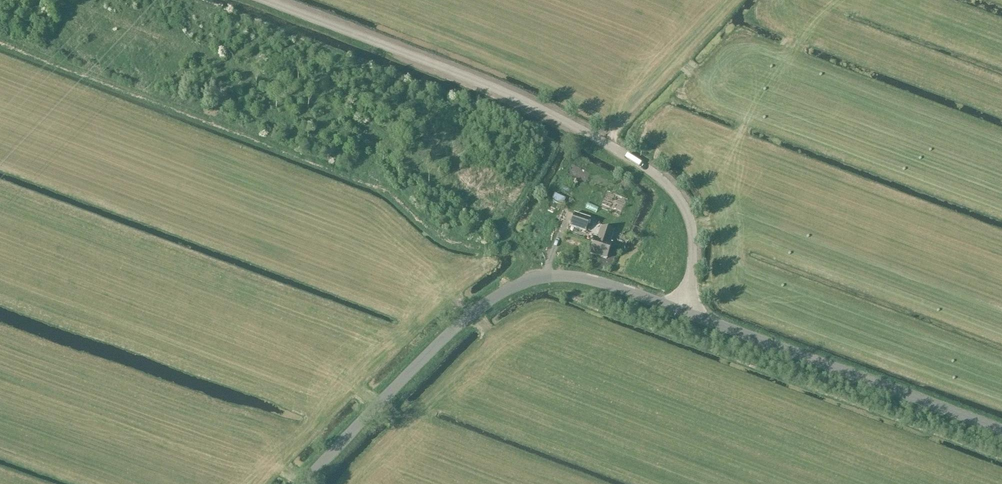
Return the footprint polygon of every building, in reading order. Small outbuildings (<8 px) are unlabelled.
[(560,205),(563,197),(553,194),(550,202),(560,205)] [(570,227),(586,232),(591,219),(574,214),(570,227)] [(594,240),(590,256),(608,261),(612,246),(610,245),(613,234),(601,230),(598,241),(594,240)] [(361,442),(370,434),(366,430),(357,438),(361,442)]
